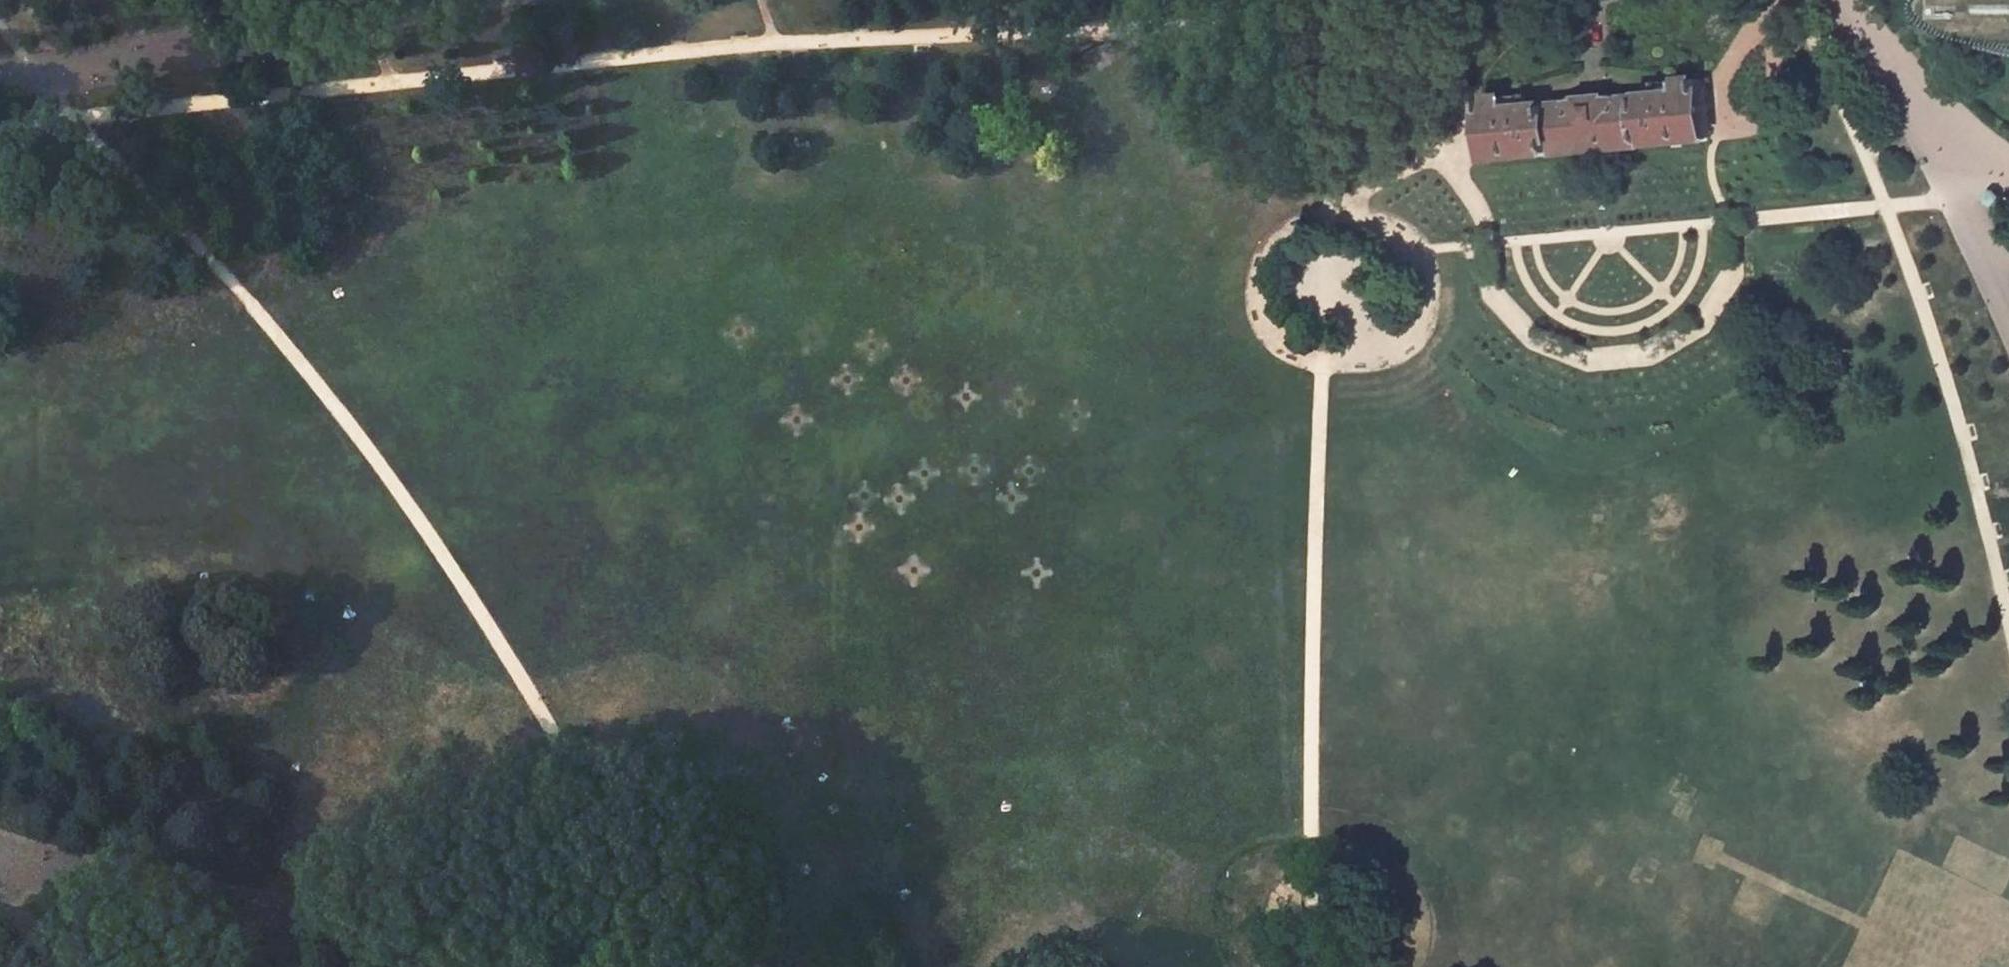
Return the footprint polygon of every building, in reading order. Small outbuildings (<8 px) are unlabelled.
[(1925,3),(1924,7),(1923,12),(1924,16),(1927,20),(1935,27),(1946,33),(1971,44),(1981,48),(2008,55),(2008,0),(1927,0),(1925,3)] [(1513,97),(1487,100),(1491,162),(1710,141),(1705,79),(1679,82),(1680,94),(1653,97),(1541,108),(1515,110),(1513,97)] [(1997,199),(1996,195),(1993,193),(1989,193),(1987,196),(1986,200),(1988,203),(1992,204),(1996,203),(1997,199)]
